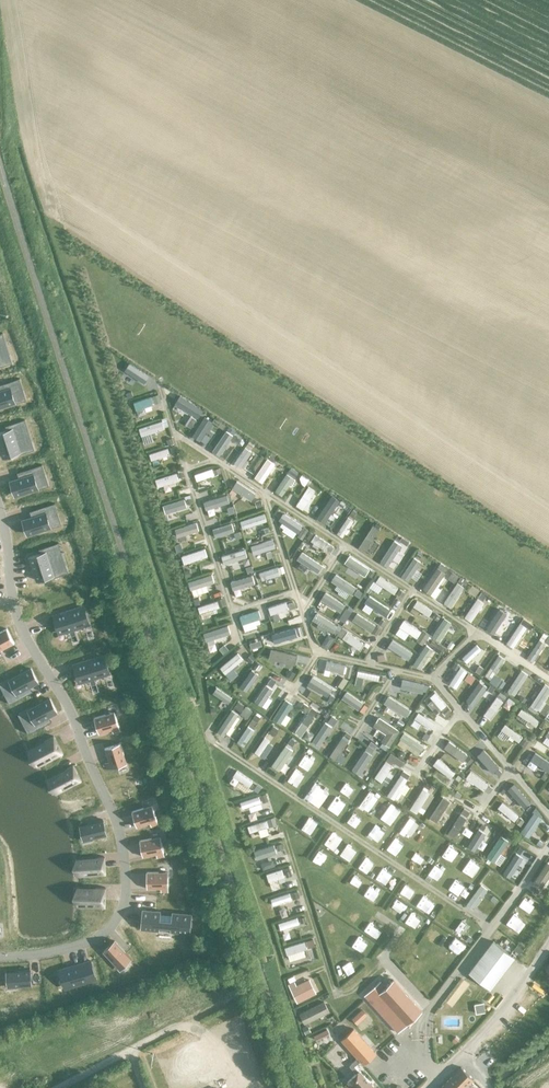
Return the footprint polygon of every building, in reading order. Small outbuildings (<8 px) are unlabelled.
[(8,356),(5,345),(2,335),(2,333),(0,334),(0,359),(8,356)] [(15,403),(15,402),(12,393),(21,390),(18,380),(19,380),(19,379),(0,385),(0,407),(15,403)] [(0,433),(0,448),(3,458),(18,453),(19,453),(17,447),(30,443),(27,432),(27,431),(24,421),(25,421),(24,420),(5,426),(6,431),(0,433)] [(18,480),(9,482),(14,497),(37,489),(38,489),(35,479),(44,476),(41,467),(42,467),(42,465),(20,472),(20,474),(22,478),(18,480)] [(30,518),(22,521),(27,535),(50,528),(47,518),(56,515),(53,506),(55,505),(54,504),(32,511),(33,512),(34,517),(30,518)] [(40,554),(29,558),(37,581),(52,576),(53,576),(51,570),(64,566),(60,555),(61,555),(57,545),(58,545),(58,543),(39,550),(40,554)] [(84,608),(68,613),(73,627),(89,622),(84,608)] [(68,613),(53,618),(58,632),(73,627),(68,613)] [(13,645),(6,630),(0,633),(0,651),(13,645)] [(104,657),(89,662),(93,676),(109,671),(104,657)] [(89,662),(73,667),(78,681),(93,676),(89,662)] [(14,689),(5,694),(9,703),(8,703),(9,704),(29,694),(28,692),(26,688),(29,687),(38,682),(31,669),(9,680),(14,689)] [(33,720),(24,725),(28,733),(27,734),(28,735),(48,724),(48,723),(45,719),(48,717),(57,713),(50,699),(28,711),(33,720)] [(114,712),(94,718),(99,734),(111,730),(113,734),(120,732),(114,712)] [(399,731),(378,718),(374,725),(386,734),(381,741),(389,746),(399,731)] [(53,738),(31,749),(40,766),(62,754),(53,738)] [(119,743),(104,748),(108,761),(104,762),(106,770),(126,764),(119,743)] [(72,767),(51,778),(58,793),(80,781),(72,767)] [(152,806),(131,812),(136,827),(149,824),(150,828),(158,826),(152,806)] [(103,820),(79,826),(80,828),(80,829),(82,835),(90,833),(91,838),(91,839),(92,838),(106,835),(103,820)] [(160,837),(139,841),(142,857),(156,854),(156,859),(164,857),(160,837)] [(104,858),(79,859),(80,876),(105,875),(104,858)] [(167,872),(146,873),(146,889),(160,889),(160,893),(168,893),(167,872)] [(105,888),(80,888),(80,907),(105,907),(105,888)] [(142,910),(140,930),(158,932),(159,929),(170,930),(170,932),(190,934),(191,914),(172,912),(171,914),(160,913),(160,911),(142,910)] [(493,942),(469,973),(490,990),(514,958),(493,942)] [(114,943),(103,953),(113,964),(114,965),(114,964),(118,961),(123,967),(128,962),(129,962),(130,960),(114,943)] [(89,960),(63,968),(68,986),(95,979),(89,960)] [(31,971),(7,972),(7,974),(7,975),(7,982),(15,981),(16,986),(15,986),(17,986),(31,986),(31,971)] [(398,1034),(422,1012),(392,981),(385,988),(380,982),(363,997),(398,1034)] [(312,995),(306,982),(296,987),(294,984),(288,986),(297,1003),(312,995)] [(324,1002),(299,1014),(304,1025),(329,1012),(324,1002)] [(482,1002),(474,1003),(476,1012),(483,1011),(482,1002)] [(362,1009),(351,1019),(357,1025),(357,1024),(367,1015),(362,1009)] [(326,1030),(313,1036),(316,1040),(329,1034),(326,1030)] [(353,1030),(341,1041),(357,1059),(360,1062),(363,1065),(375,1054),(353,1030)] [(346,1083),(351,1087),(372,1087),(373,1087),(359,1071),(359,1072),(354,1067),(360,1062),(357,1059),(349,1066),(357,1074),(346,1083)] [(440,1087),(465,1087),(473,1080),(461,1067),(440,1087)] [(395,1087),(404,1087),(416,1078),(412,1073),(395,1087)]
